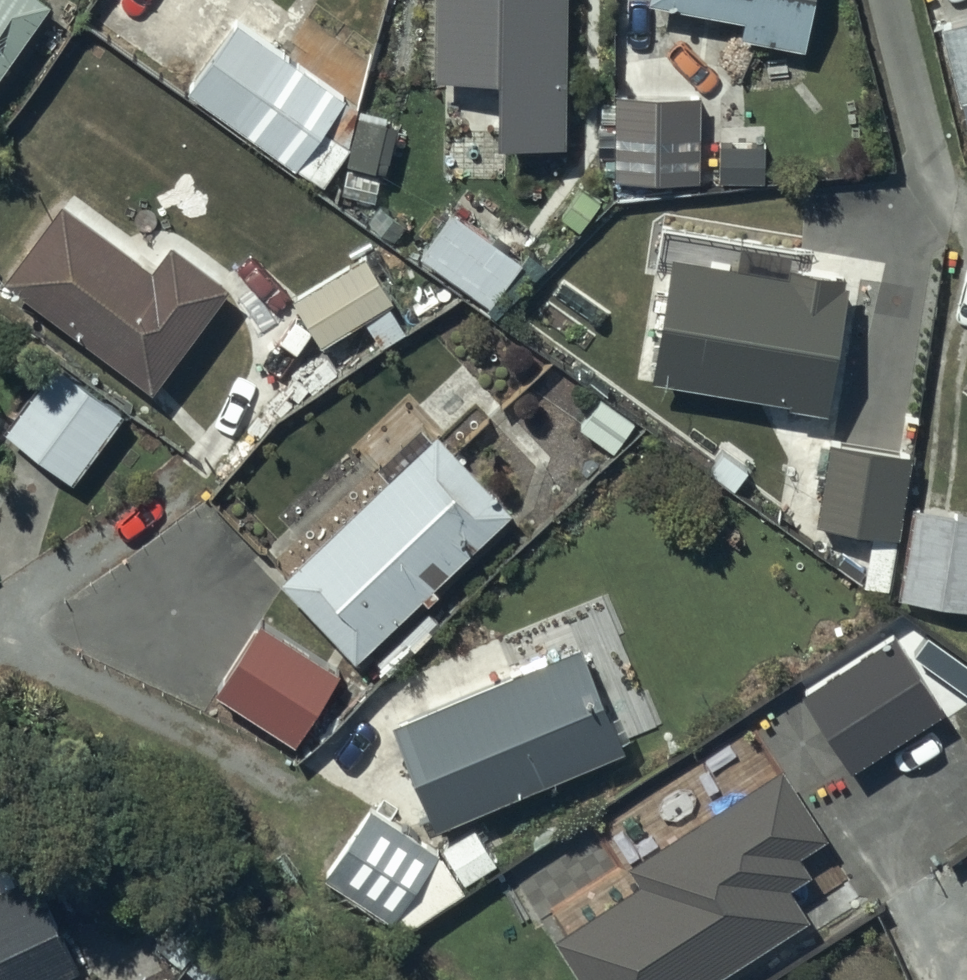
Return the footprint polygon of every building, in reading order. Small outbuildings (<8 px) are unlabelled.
[(47,9),(35,0),(0,0),(0,75),(47,9)] [(433,73),(489,73),(489,147),(571,147),(572,0),(433,0),(433,73)] [(649,6),(741,22),(738,40),(804,51),(813,0),(650,0),(649,6)] [(239,21),(188,91),(294,172),(346,103),(239,21)] [(957,107),(963,106),(966,127),(966,23),(940,29),(957,107)] [(611,101),(611,185),(697,185),(697,101),(611,101)] [(358,114),(340,193),(377,202),(396,123),(358,114)] [(62,209),(4,285),(149,394),(226,293),(169,249),(149,275),(62,209)] [(451,213),(419,257),(489,309),(521,265),(451,213)] [(365,255),(292,300),(322,349),(364,324),(379,349),(405,333),(391,311),(396,307),(365,255)] [(827,415),(847,290),(842,290),(844,280),(789,271),(788,279),(670,260),(651,384),(790,405),(789,409),(827,415)] [(54,364),(1,433),(70,485),(122,417),(54,364)] [(958,386),(966,393),(966,375),(958,386)] [(279,589),(353,667),(504,523),(431,445),(279,589)] [(901,602),(966,610),(966,513),(912,506),(901,602)] [(876,642),(785,701),(835,779),(927,719),(876,642)] [(392,724),(435,830),(623,755),(581,649),(392,724)] [(640,979),(654,979),(825,871),(766,779),(586,895),(640,979)] [(372,810),(325,881),(393,926),(440,855),(372,810)] [(0,858),(0,979),(71,979),(76,977),(19,849),(0,858)]
